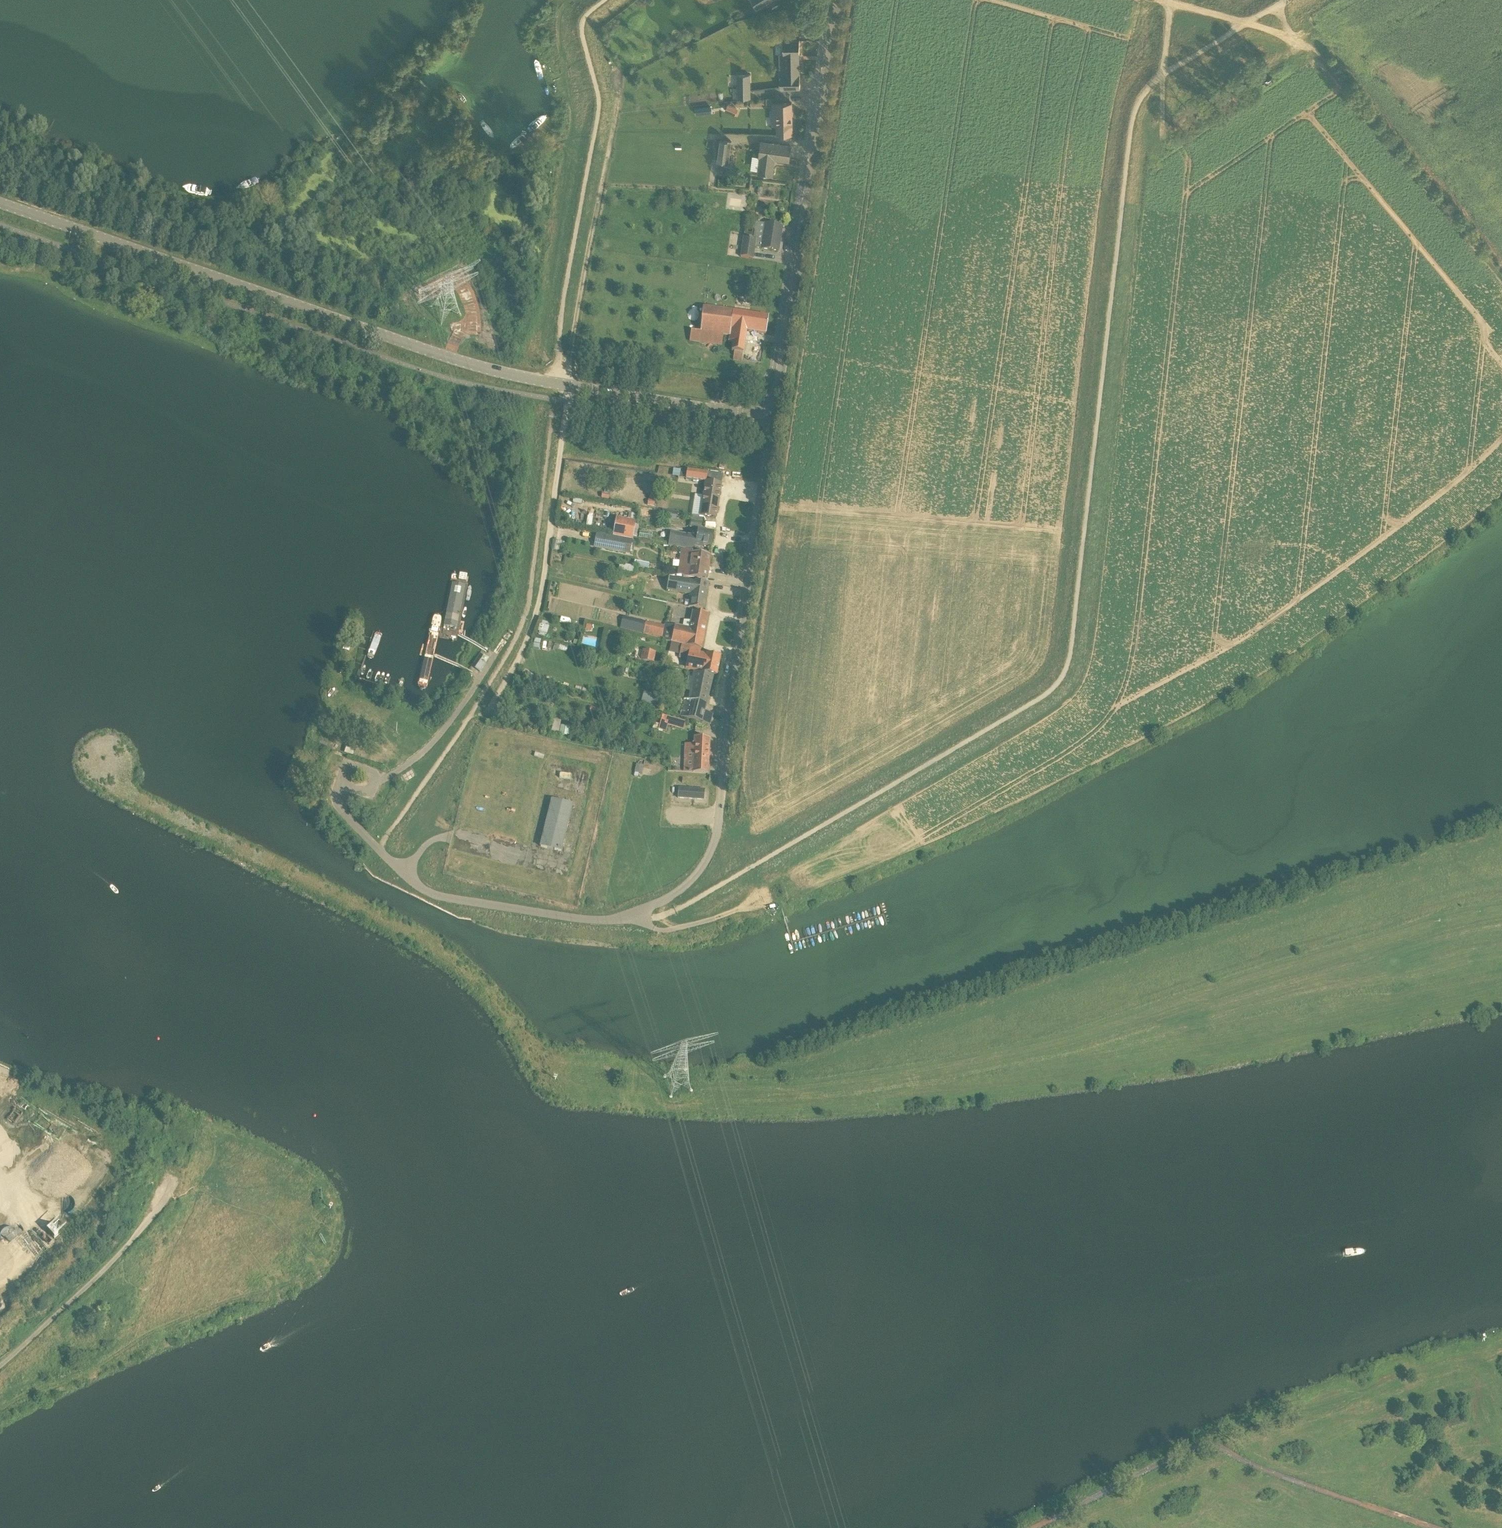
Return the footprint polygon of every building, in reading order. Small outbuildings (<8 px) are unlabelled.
[(675,11),(693,0),(668,0),(675,11)] [(757,9),(772,0),(752,0),(757,9)] [(799,53),(800,53),(800,40),(784,40),(784,53),(785,53),(785,74),(780,74),(780,75),(781,75),(781,88),(800,88),(800,74),(799,74),(799,53)] [(738,98),(750,98),(750,74),(738,74),(738,87),(738,98)] [(777,133),(793,134),(792,103),(773,103),(773,111),(777,111),(777,133)] [(736,115),(738,108),(728,104),(725,111),(736,115)] [(711,106),(695,107),(696,114),(712,112),(711,106)] [(722,139),(721,141),(720,149),(718,161),(729,163),(732,141),(722,139)] [(774,159),(789,161),(791,146),(762,142),(759,157),(761,157),(758,172),(771,174),(774,159)] [(754,248),(778,251),(782,226),(766,224),(762,244),(755,243),(756,239),(744,237),(741,257),(753,259),(754,248)] [(704,307),(700,331),(691,330),(690,341),(723,345),(723,341),(733,342),(732,351),(744,353),(747,332),(766,334),(769,317),(704,307)] [(716,519),(720,497),(723,474),(707,472),(687,469),(686,479),(705,481),(703,495),(697,495),(694,515),(716,519)] [(617,517),(613,536),(632,540),(636,521),(617,517)] [(701,528),(702,522),(691,520),(690,526),(701,528)] [(683,547),(684,544),(703,547),(703,545),(711,546),(713,533),(697,531),(696,538),(670,533),(669,542),(668,544),(683,547)] [(629,554),(632,540),(601,534),(598,548),(629,554)] [(706,580),(710,555),(693,552),(693,550),(683,549),(680,569),(684,570),(683,576),(706,580)] [(634,567),(648,570),(649,564),(635,561),(634,567)] [(635,573),(636,568),(621,565),(620,570),(635,573)] [(705,610),(709,582),(669,577),(668,591),(690,594),(689,607),(705,610)] [(681,645),(700,649),(701,649),(708,614),(693,611),(689,628),(674,625),(670,642),(681,645)] [(665,626),(637,619),(624,615),(620,629),(662,640),(665,626)] [(717,675),(721,657),(706,654),(699,655),(700,649),(681,645),(679,658),(687,660),(685,669),(717,675)] [(656,653),(643,650),(641,660),(654,663),(656,653)] [(705,712),(706,704),(713,675),(695,671),(688,699),(684,698),(679,717),(710,724),(713,714),(705,712)] [(658,708),(661,695),(645,691),(641,704),(658,708)] [(662,715),(660,724),(658,729),(662,730),(663,731),(666,731),(668,725),(670,717),(662,715)] [(570,726),(560,725),(559,734),(568,736),(570,726)] [(708,773),(709,738),(695,737),(694,750),(685,749),(684,772),(708,773)] [(679,787),(678,797),(704,799),(704,789),(679,787)] [(552,799),(541,847),(561,851),(572,804),(552,799)]
